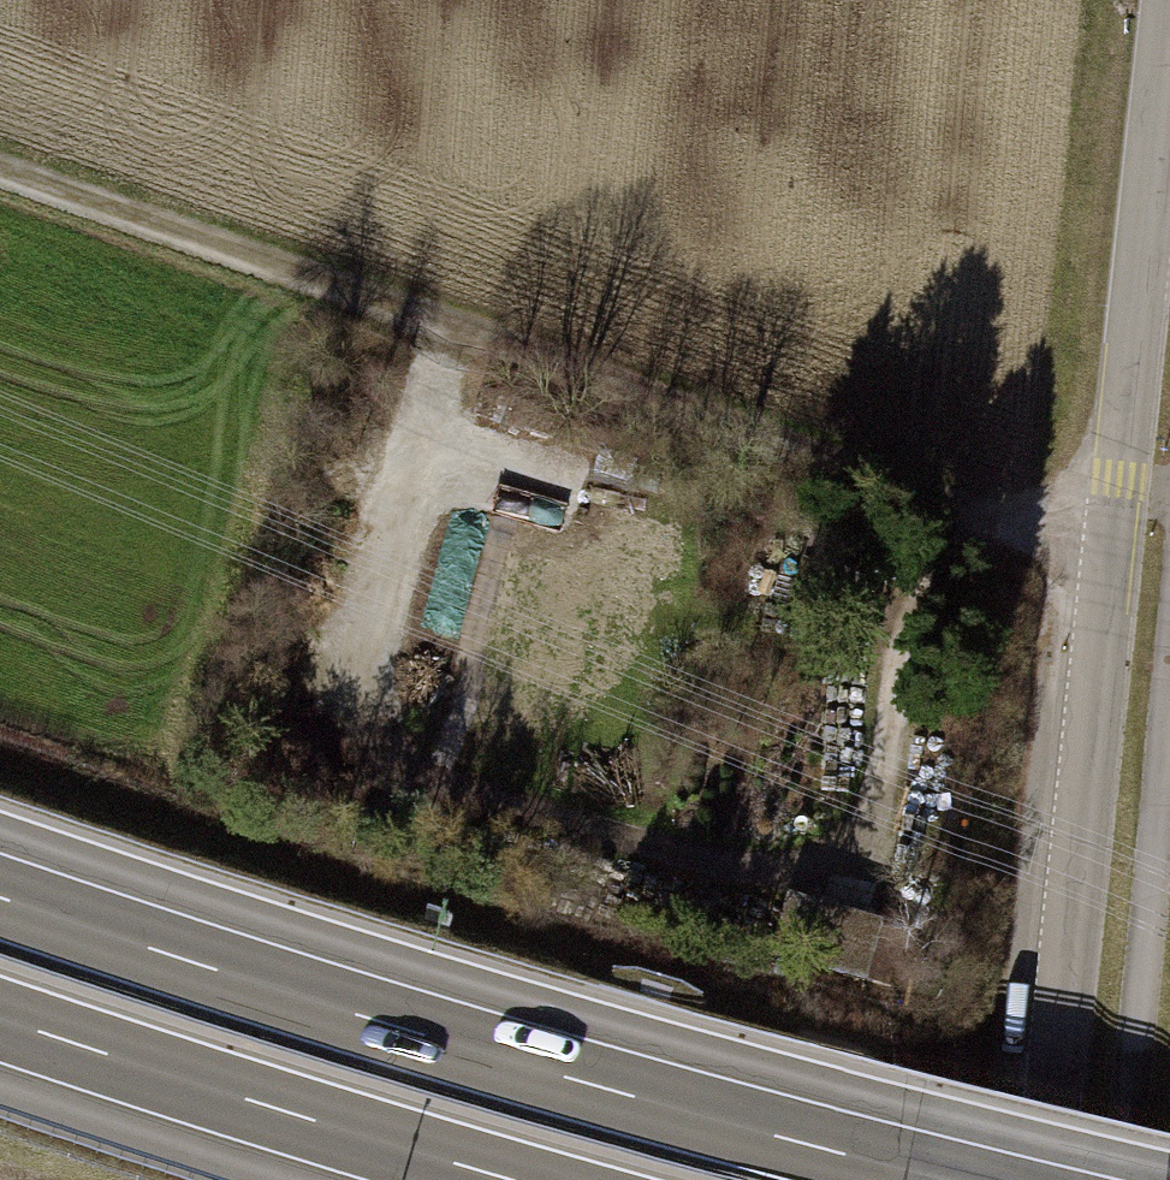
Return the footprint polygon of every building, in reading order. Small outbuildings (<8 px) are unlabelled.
[(886,978),(898,933),(808,909),(796,954),(886,978)]
